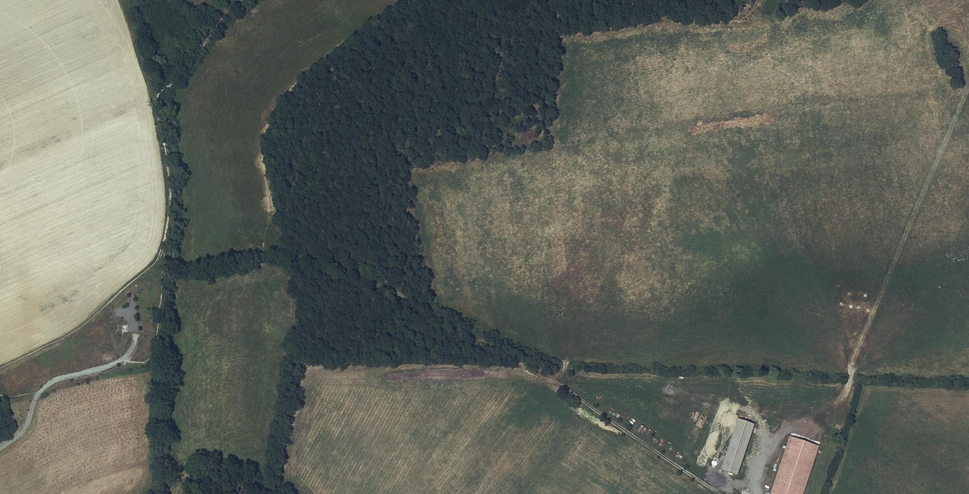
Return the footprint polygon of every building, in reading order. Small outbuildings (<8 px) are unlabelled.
[(723,469),(737,474),(753,425),(739,420),(723,469)] [(772,493),(804,493),(820,448),(790,438),(772,493)]
